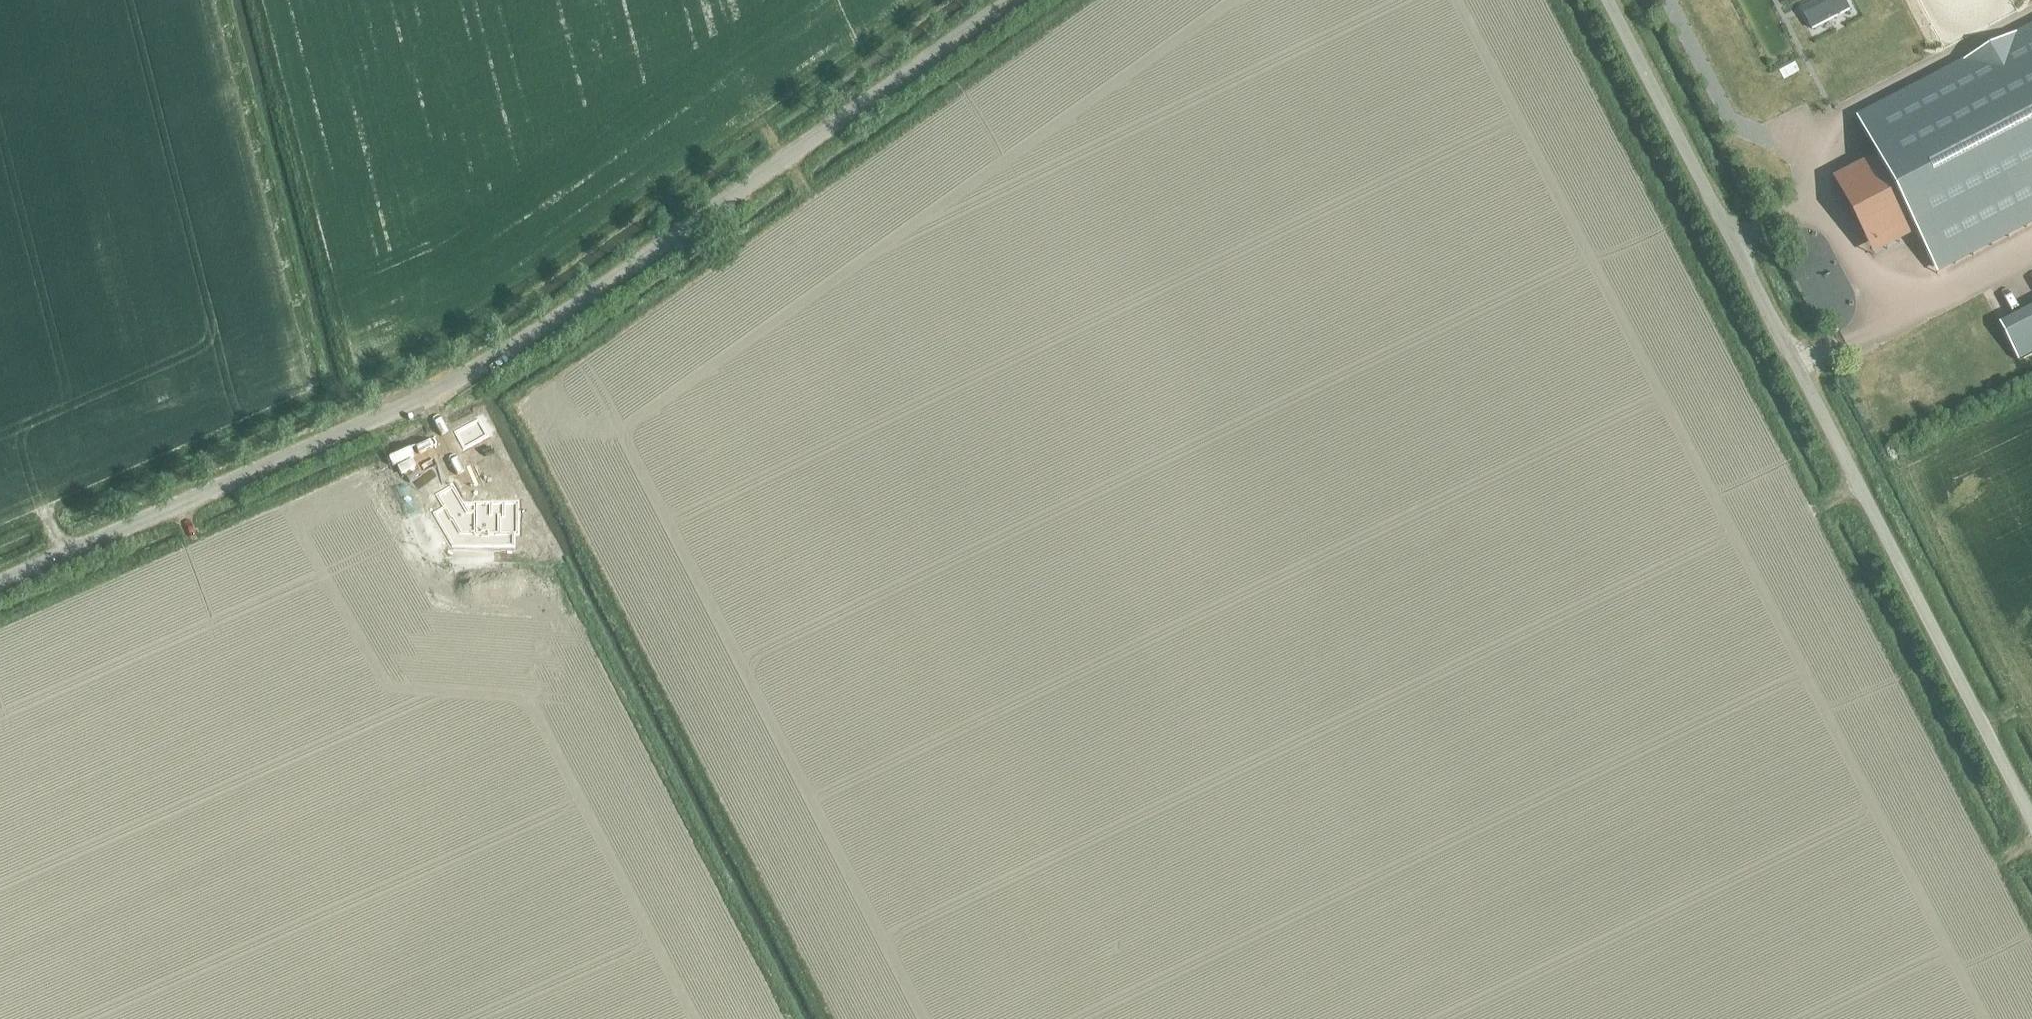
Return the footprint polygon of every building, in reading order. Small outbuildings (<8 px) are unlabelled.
[(1812,29),(1850,10),(1846,0),(1819,0),(1802,9),(1812,29)] [(1859,124),(1880,165),(1845,183),(1877,245),(1912,227),(1933,267),(2031,216),(2031,34),(1859,124)] [(2018,361),(2031,354),(2031,308),(1999,325),(2018,361)] [(484,435),(476,419),(452,430),(460,447),(484,435)] [(517,534),(517,501),(473,502),(474,503),(463,503),(452,485),(435,494),(450,520),(451,519),(460,533),(474,533),(474,534),(480,534),(481,536),(487,536),(487,534),(517,534)]
